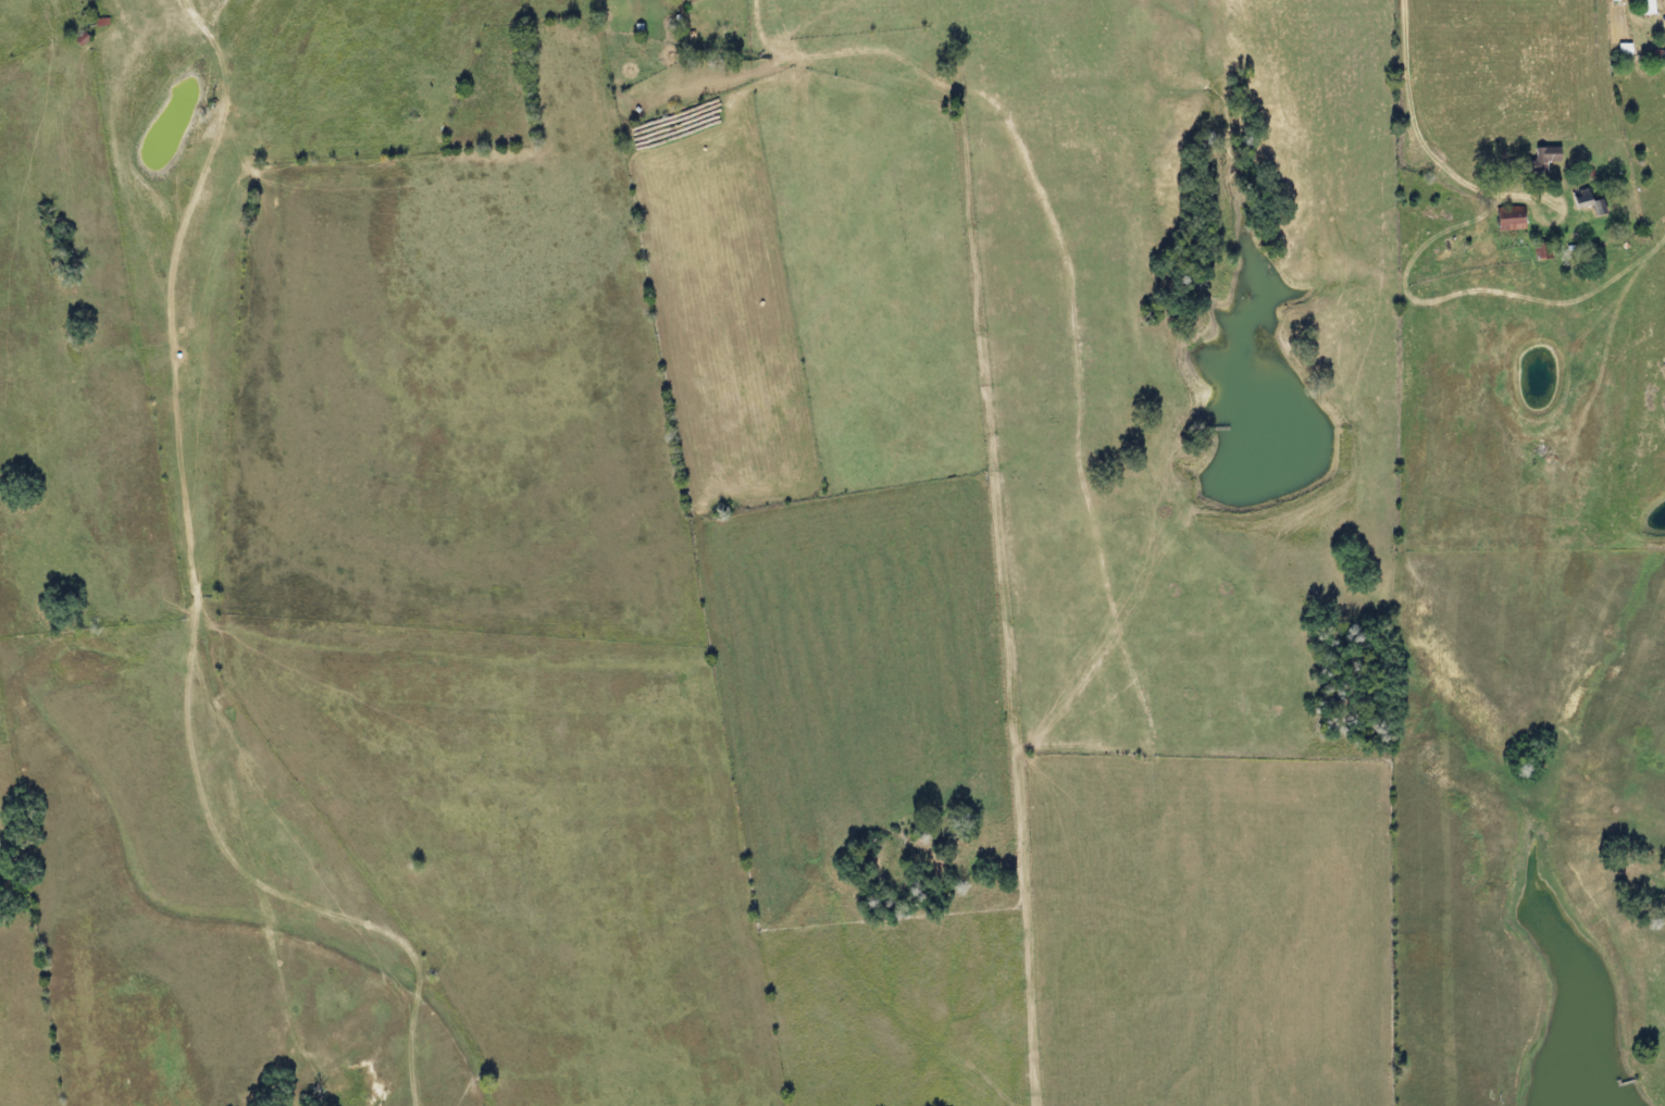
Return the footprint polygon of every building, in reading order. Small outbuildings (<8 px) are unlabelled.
[(1632,16),(1649,16),(1649,0),(1632,0),(1632,16)] [(1540,163),(1555,163),(1555,149),(1532,149),(1532,162),(1523,162),(1523,174),(1540,174),(1540,163)] [(1568,191),(1568,204),(1583,204),(1583,191),(1568,191)] [(1491,208),(1492,231),(1524,229),(1524,207),(1491,208)]
